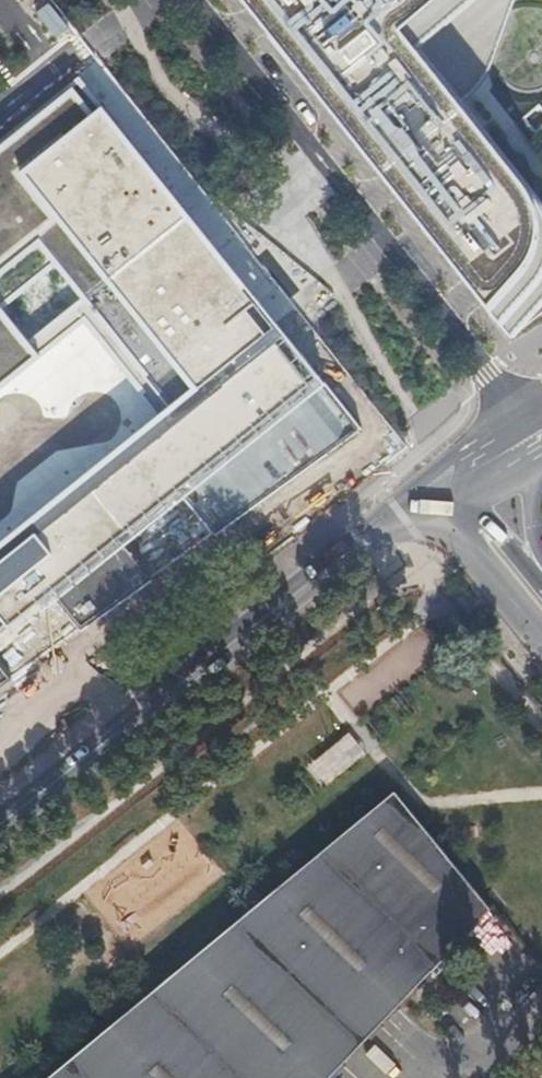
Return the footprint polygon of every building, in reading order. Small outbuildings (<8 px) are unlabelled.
[(505,323),(541,281),(541,215),(539,206),(407,35),(448,0),(246,0),(505,323)] [(0,143),(0,379),(83,312),(169,407),(275,325),(78,80),(0,143)] [(0,543),(0,685),(9,679),(360,427),(322,384),(275,325),(169,407),(0,543)] [(304,767),(321,786),(362,750),(345,731),(304,767)] [(495,904),(399,792),(44,1077),(326,1077),(495,904)]
